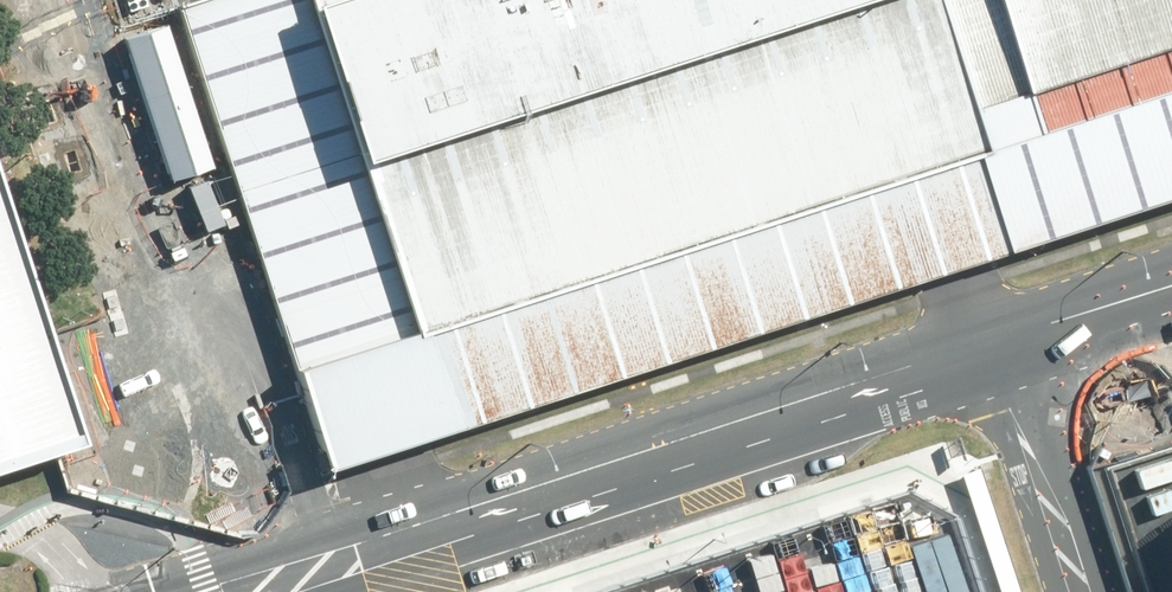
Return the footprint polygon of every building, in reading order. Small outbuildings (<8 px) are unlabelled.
[(131,13),(149,7),(147,0),(127,0),(131,13)] [(175,7),(325,474),(385,455),(1171,204),(1171,0),(196,0),(175,7)] [(166,19),(125,32),(149,105),(189,92),(166,19)] [(189,92),(149,105),(160,141),(201,128),(189,92)] [(201,128),(160,141),(172,178),(213,165),(201,128)] [(0,172),(0,470),(59,451),(86,441),(65,375),(51,331),(28,258),(0,172)] [(210,180),(194,187),(211,228),(227,222),(210,180)] [(960,473),(998,591),(1018,591),(978,466),(960,473)] [(168,519),(154,522),(163,556),(177,553),(168,519)]
